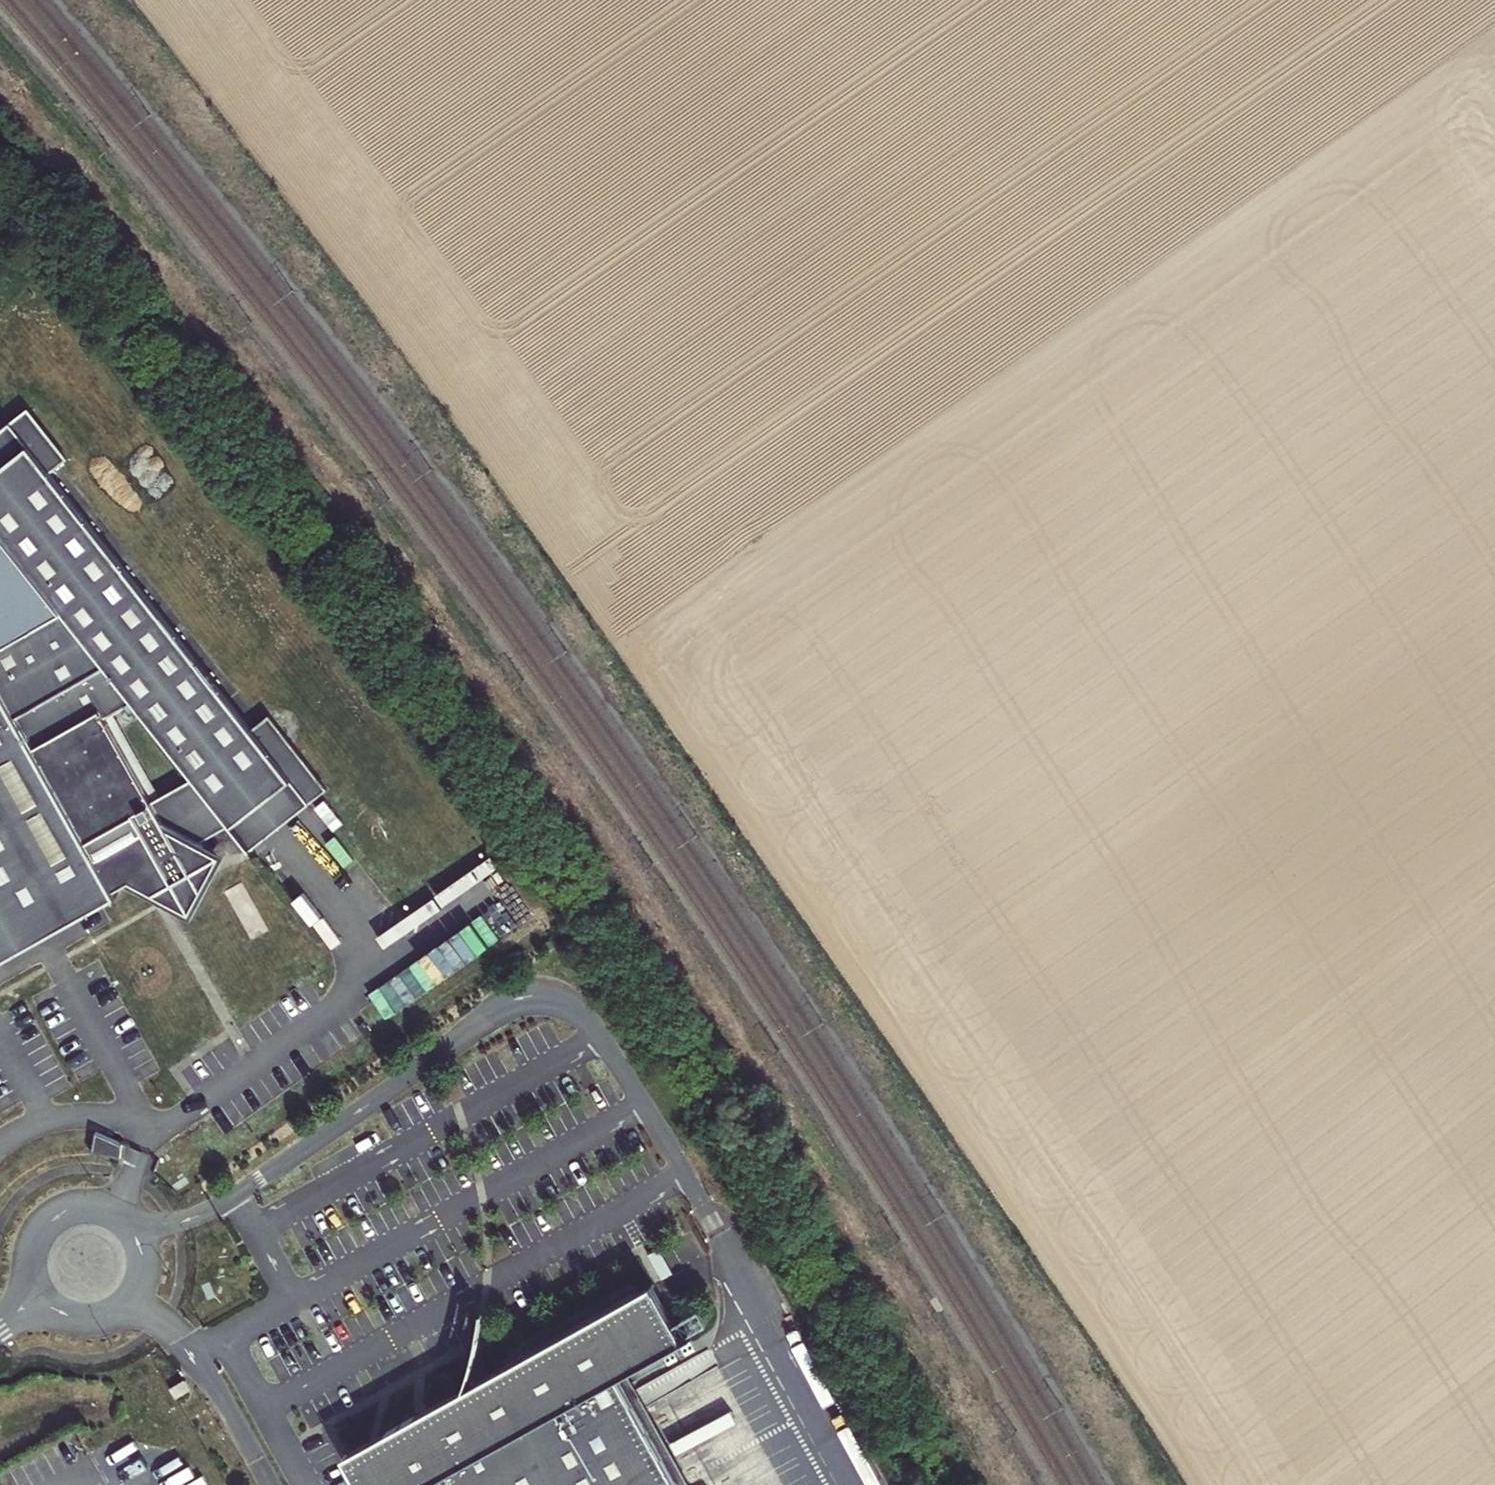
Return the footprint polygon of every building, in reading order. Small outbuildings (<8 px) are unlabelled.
[(40,438),(21,415),(0,432),(0,471),(40,438)] [(289,782),(249,734),(44,478),(61,464),(40,438),(0,471),(0,543),(59,615),(0,649),(0,964),(117,898),(114,893),(123,888),(129,885),(142,878),(160,867),(171,886),(190,875),(179,856),(195,846),(229,827),(231,829),(289,782)] [(59,615),(0,543),(0,649),(59,615)] [(249,852),(324,792),(266,720),(249,734),(289,782),(231,829),(249,852)] [(129,885),(189,916),(219,859),(195,846),(179,856),(190,875),(171,886),(160,867),(142,878),(129,885)] [(126,1143),(99,1130),(94,1151),(109,1153),(116,1155),(123,1157),(126,1143)] [(648,1289),(626,1300),(657,1356),(679,1344),(648,1289)] [(613,1381),(657,1356),(626,1300),(372,1442),(378,1452),(367,1457),(377,1475),(398,1464),(410,1484),(426,1484),(435,1479),(439,1484),(671,1484),(613,1381)] [(184,1382),(169,1391),(174,1400),(189,1392),(184,1382)] [(339,1460),(353,1484),(410,1484),(398,1464),(377,1475),(367,1457),(378,1452),(372,1442),(339,1460)]
